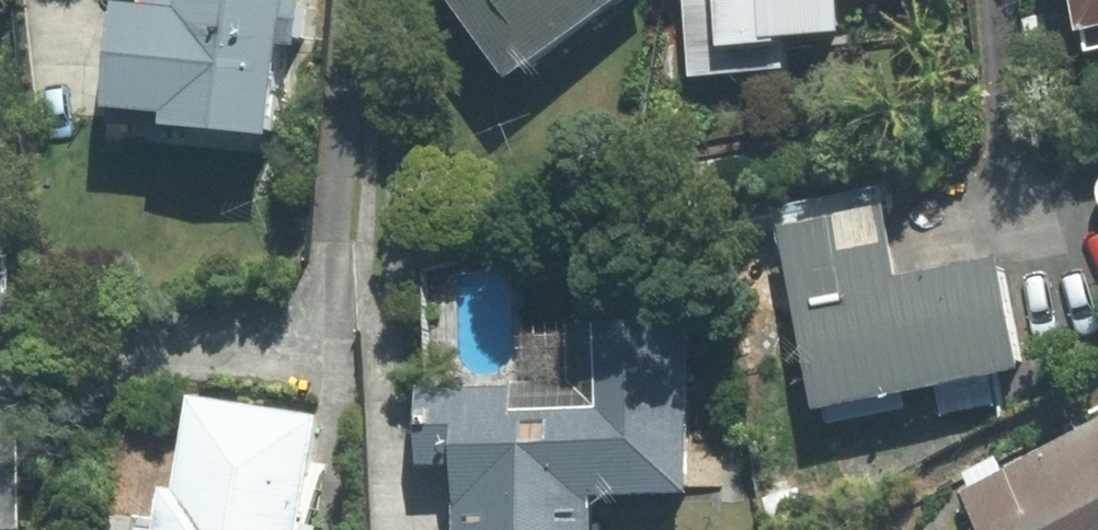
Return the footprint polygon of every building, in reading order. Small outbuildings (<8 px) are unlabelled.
[(133,30),(111,28),(101,136),(105,136),(104,145),(135,148),(136,138),(161,140),(160,153),(267,164),(281,18),(268,16),(269,0),(136,0),(133,30)] [(422,8),(499,104),(629,0),(432,0),(422,8)] [(749,64),(833,60),(831,11),(939,7),(939,0),(747,0),(749,64)] [(1071,78),(1097,73),(1097,0),(1055,0),(1071,78)] [(877,190),(767,209),(806,433),(1018,397),(997,273),(894,291),(877,190)] [(0,308),(0,529),(19,529),(12,308),(0,308)] [(414,431),(415,484),(456,483),(457,529),(592,529),(591,509),(683,507),(680,332),(588,333),(589,403),(437,405),(438,430),(414,431)] [(314,429),(187,409),(172,505),(156,503),(151,529),(299,529),(314,429)] [(954,488),(975,529),(1097,529),(1097,413),(954,488)]
